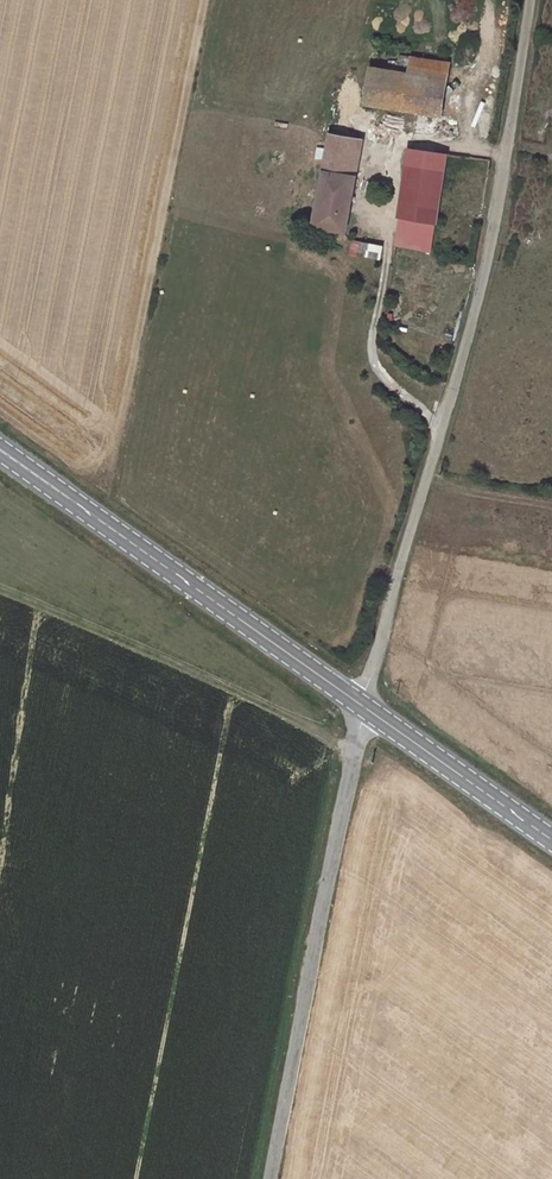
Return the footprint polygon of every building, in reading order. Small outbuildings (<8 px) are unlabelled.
[(443,115),(453,59),(412,50),(405,73),(373,68),(367,103),(443,115)] [(327,134),(307,228),(341,233),(358,140),(327,134)] [(447,150),(408,143),(399,217),(437,222),(447,150)] [(346,255),(360,258),(376,258),(379,245),(350,239),(346,255)] [(465,244),(463,254),(473,255),(474,245),(465,244)]
